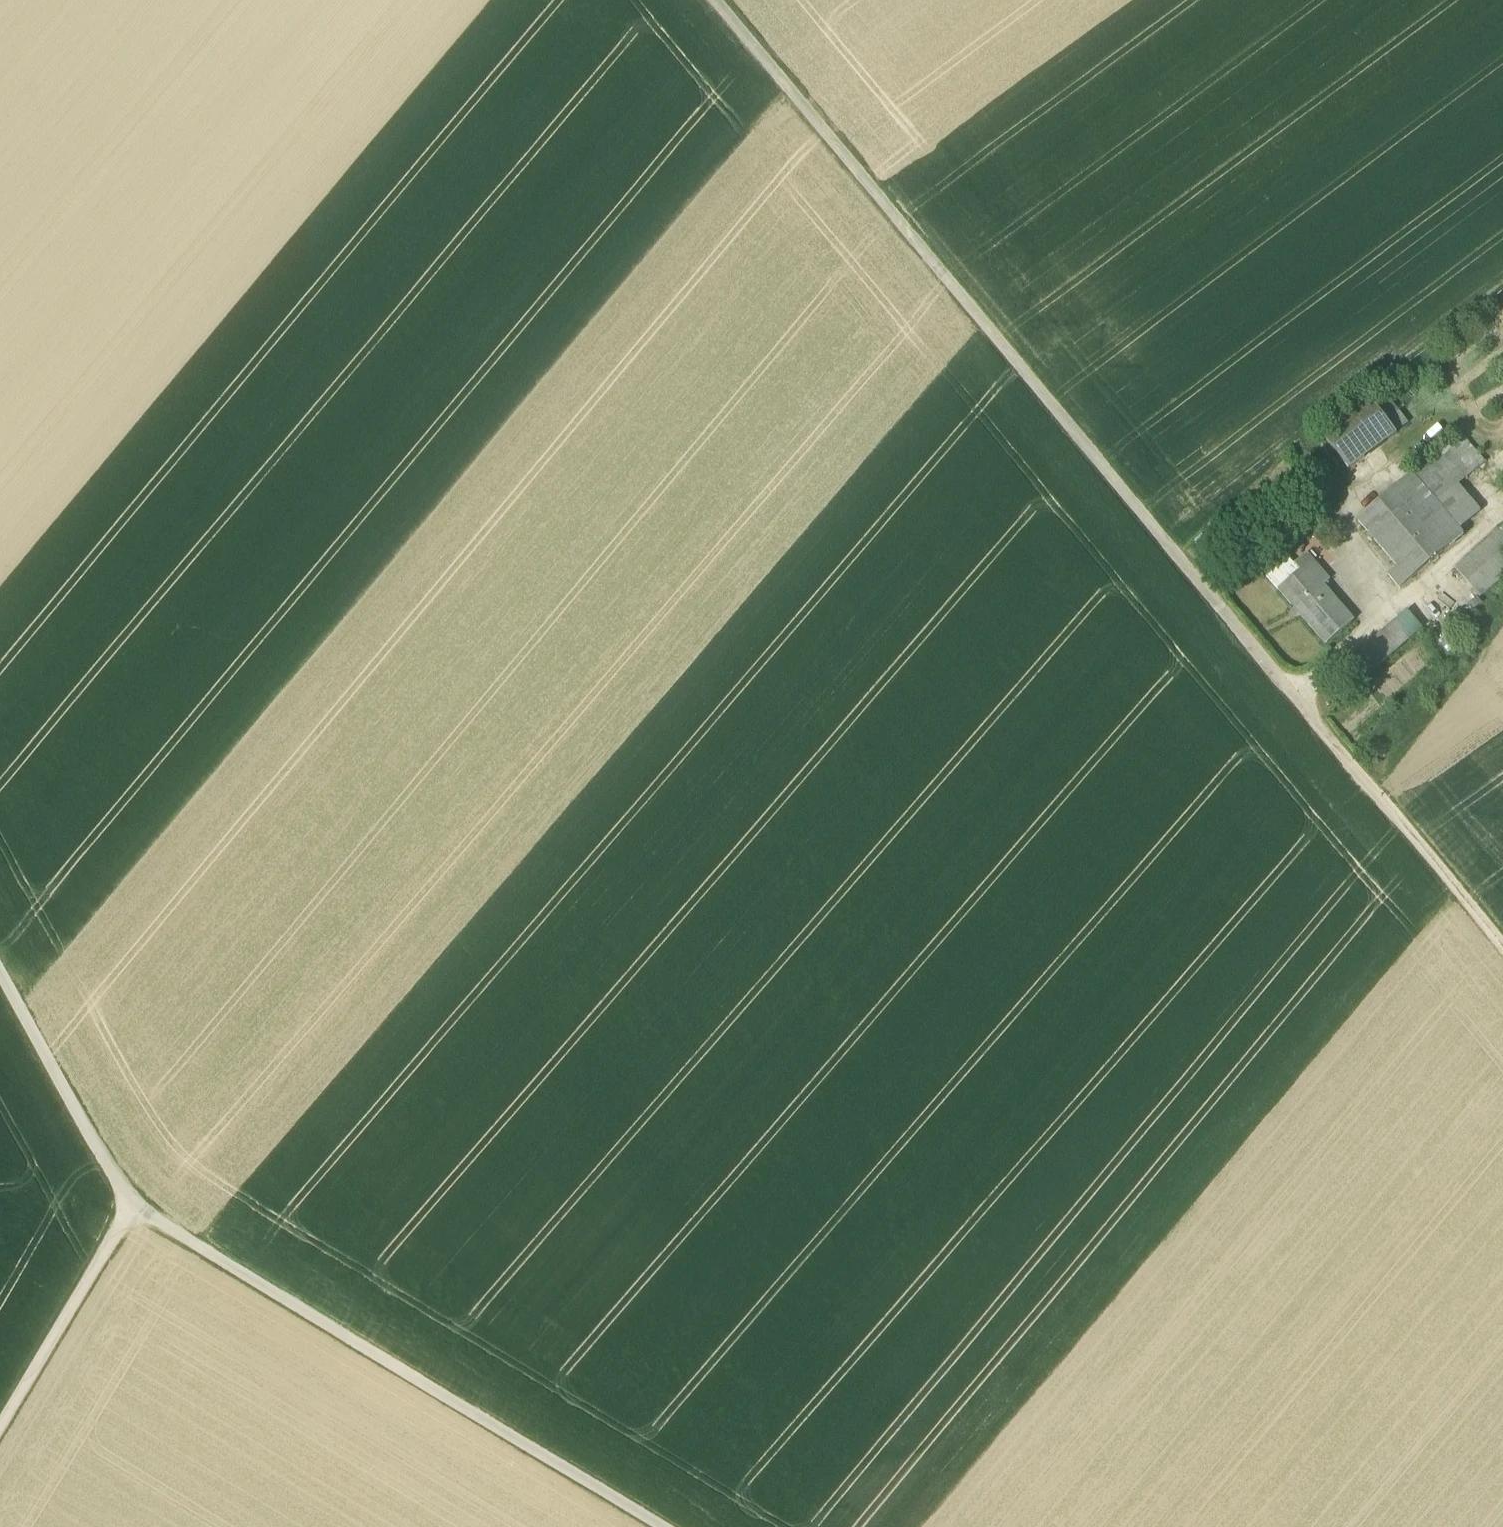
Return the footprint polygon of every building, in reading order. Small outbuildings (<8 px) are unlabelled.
[(1373,403),(1325,439),(1348,471),(1397,435),(1373,403)] [(1444,451),(1412,478),(1459,533),(1482,513),(1460,488),(1469,480),(1444,451)] [(1459,533),(1412,478),(1377,507),(1414,551),(1436,532),(1451,549),(1463,538),(1459,533)] [(1414,551),(1377,507),(1356,525),(1368,539),(1365,541),(1369,545),(1372,543),(1392,567),(1384,573),(1400,592),(1451,549),(1436,532),(1414,551)] [(1453,576),(1477,604),(1502,582),(1502,534),(1502,533),(1453,576)] [(1330,583),(1307,557),(1295,568),(1300,574),(1278,594),(1325,648),(1354,622),(1325,588),(1330,583)] [(1289,561),(1266,581),(1278,594),(1300,574),(1295,568),(1289,561)] [(1396,622),(1344,667),(1360,686),(1412,640),(1396,622)]
